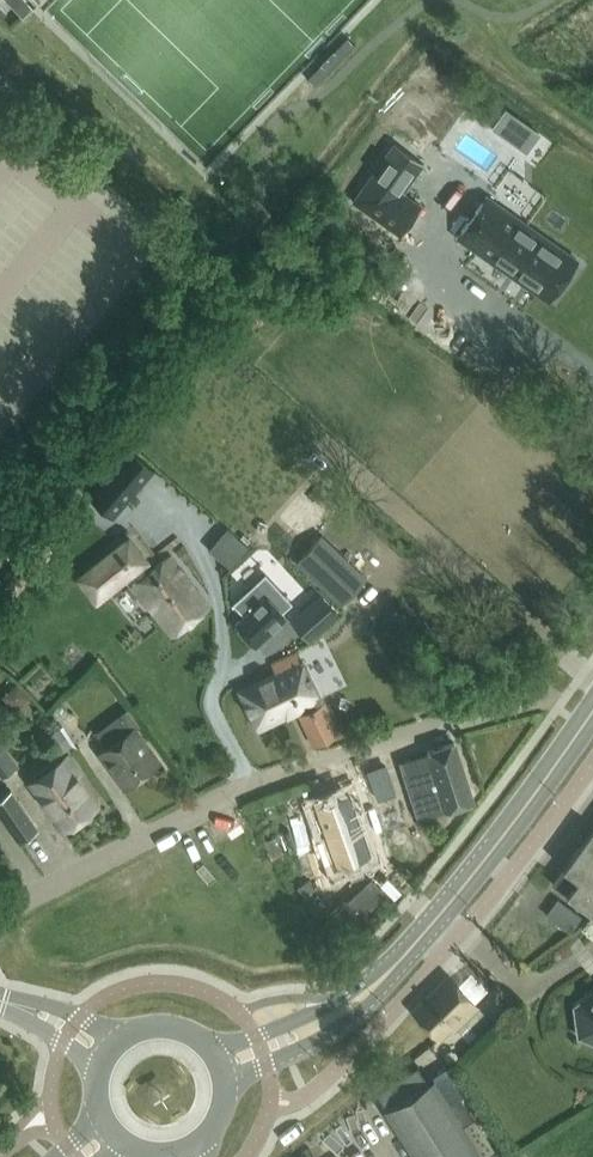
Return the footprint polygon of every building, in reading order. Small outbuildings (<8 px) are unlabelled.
[(13,96),(0,85),(0,112),(13,96)] [(525,153),(539,133),(505,108),(491,128),(525,153)] [(394,142),(352,200),(401,236),(422,206),(402,192),(423,163),(394,142)] [(577,260),(571,255),(487,196),(458,236),(548,301),(577,260)] [(113,518),(154,470),(154,469),(153,470),(129,449),(130,448),(129,448),(87,496),(88,497),(89,496),(113,517),(112,517),(113,518)] [(131,502),(164,544),(199,517),(166,475),(131,502)] [(223,561),(239,542),(218,525),(203,544),(223,561)] [(340,607),(367,580),(320,535),(294,563),(340,607)] [(170,556),(148,573),(143,566),(148,562),(131,540),(91,570),(108,592),(132,574),(137,581),(133,584),(173,636),(209,608),(170,556)] [(265,573),(232,604),(243,616),(235,624),(254,645),(286,615),(283,611),(292,603),(265,573)] [(321,596),(292,621),(308,639),(337,613),(321,596)] [(275,674),(240,691),(259,729),(301,708),(304,712),(299,715),(313,745),(338,733),(323,703),(318,705),(316,701),(321,699),(303,660),(302,661),(297,651),(270,664),(275,674)] [(91,736),(78,719),(94,707),(82,690),(83,689),(83,688),(49,713),(75,750),(76,749),(75,748),(91,736)] [(158,762),(135,730),(140,726),(128,708),(95,732),(107,749),(100,754),(123,787),(158,762)] [(44,738),(58,756),(71,746),(57,728),(44,738)] [(0,743),(0,773),(3,776),(17,766),(0,742),(0,743)] [(473,802),(454,745),(400,762),(419,820),(473,802)] [(98,805),(66,761),(33,785),(65,829),(98,805)] [(7,792),(1,783),(0,784),(0,817),(19,844),(39,830),(11,790),(7,792)] [(316,806),(337,870),(369,859),(348,796),(316,806)] [(592,828),(551,884),(592,915),(592,827),(592,828)] [(370,878),(320,927),(334,943),(385,893),(370,878)] [(569,932),(581,917),(557,899),(545,915),(569,933),(569,932)] [(449,976),(413,1010),(441,1040),(451,1030),(454,1033),(479,1008),(449,976)] [(572,1006),(577,1038),(592,1044),(592,990),(572,1006)] [(385,1110),(414,1156),(498,1156),(460,1096),(449,1103),(434,1079),(385,1110)]
